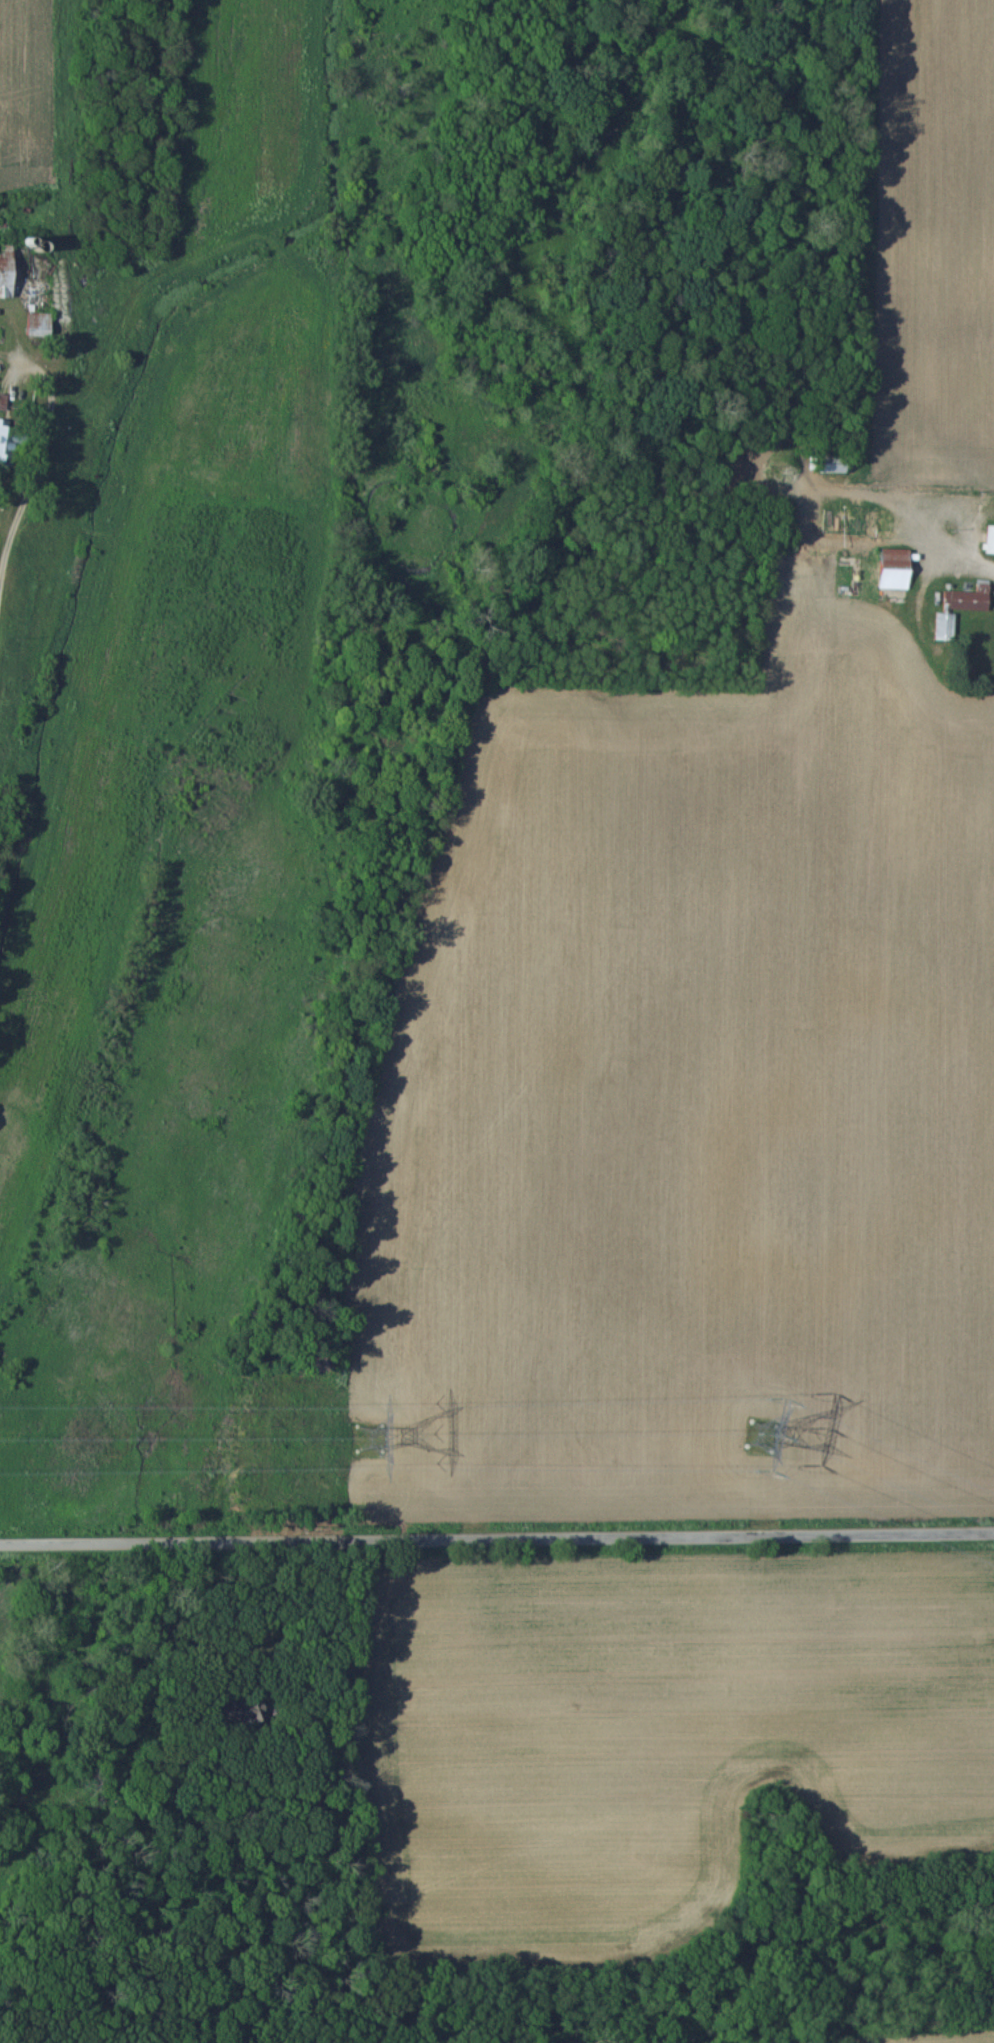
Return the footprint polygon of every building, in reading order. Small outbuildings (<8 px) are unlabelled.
[(49,335),(50,312),(28,311),(27,334),(49,335)] [(9,462),(11,419),(0,419),(0,461),(9,462)] [(885,510),(826,508),(825,534),(884,536),(885,510)] [(909,589),(910,549),(882,548),(880,588),(909,589)] [(945,590),(944,607),(989,608),(990,579),(977,579),(977,591),(945,590)] [(955,613),(936,612),(935,639),(954,640),(955,613)]
